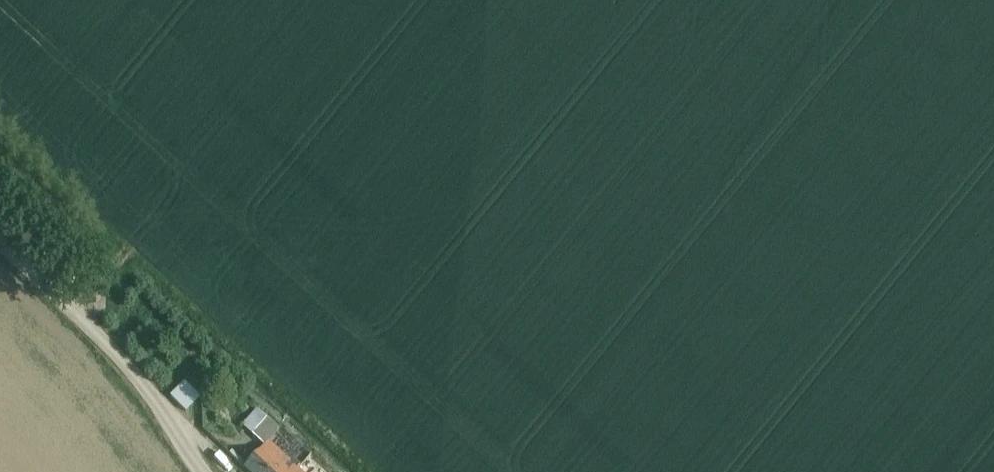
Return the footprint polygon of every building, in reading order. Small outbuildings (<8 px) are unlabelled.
[(267,418),(252,434),(265,446),(270,441),(269,441),(279,429),(267,418)] [(244,468),(249,471),(302,471),(297,468),(300,464),(293,458),(290,461),(270,441),(265,446),(245,467),(244,468)]
